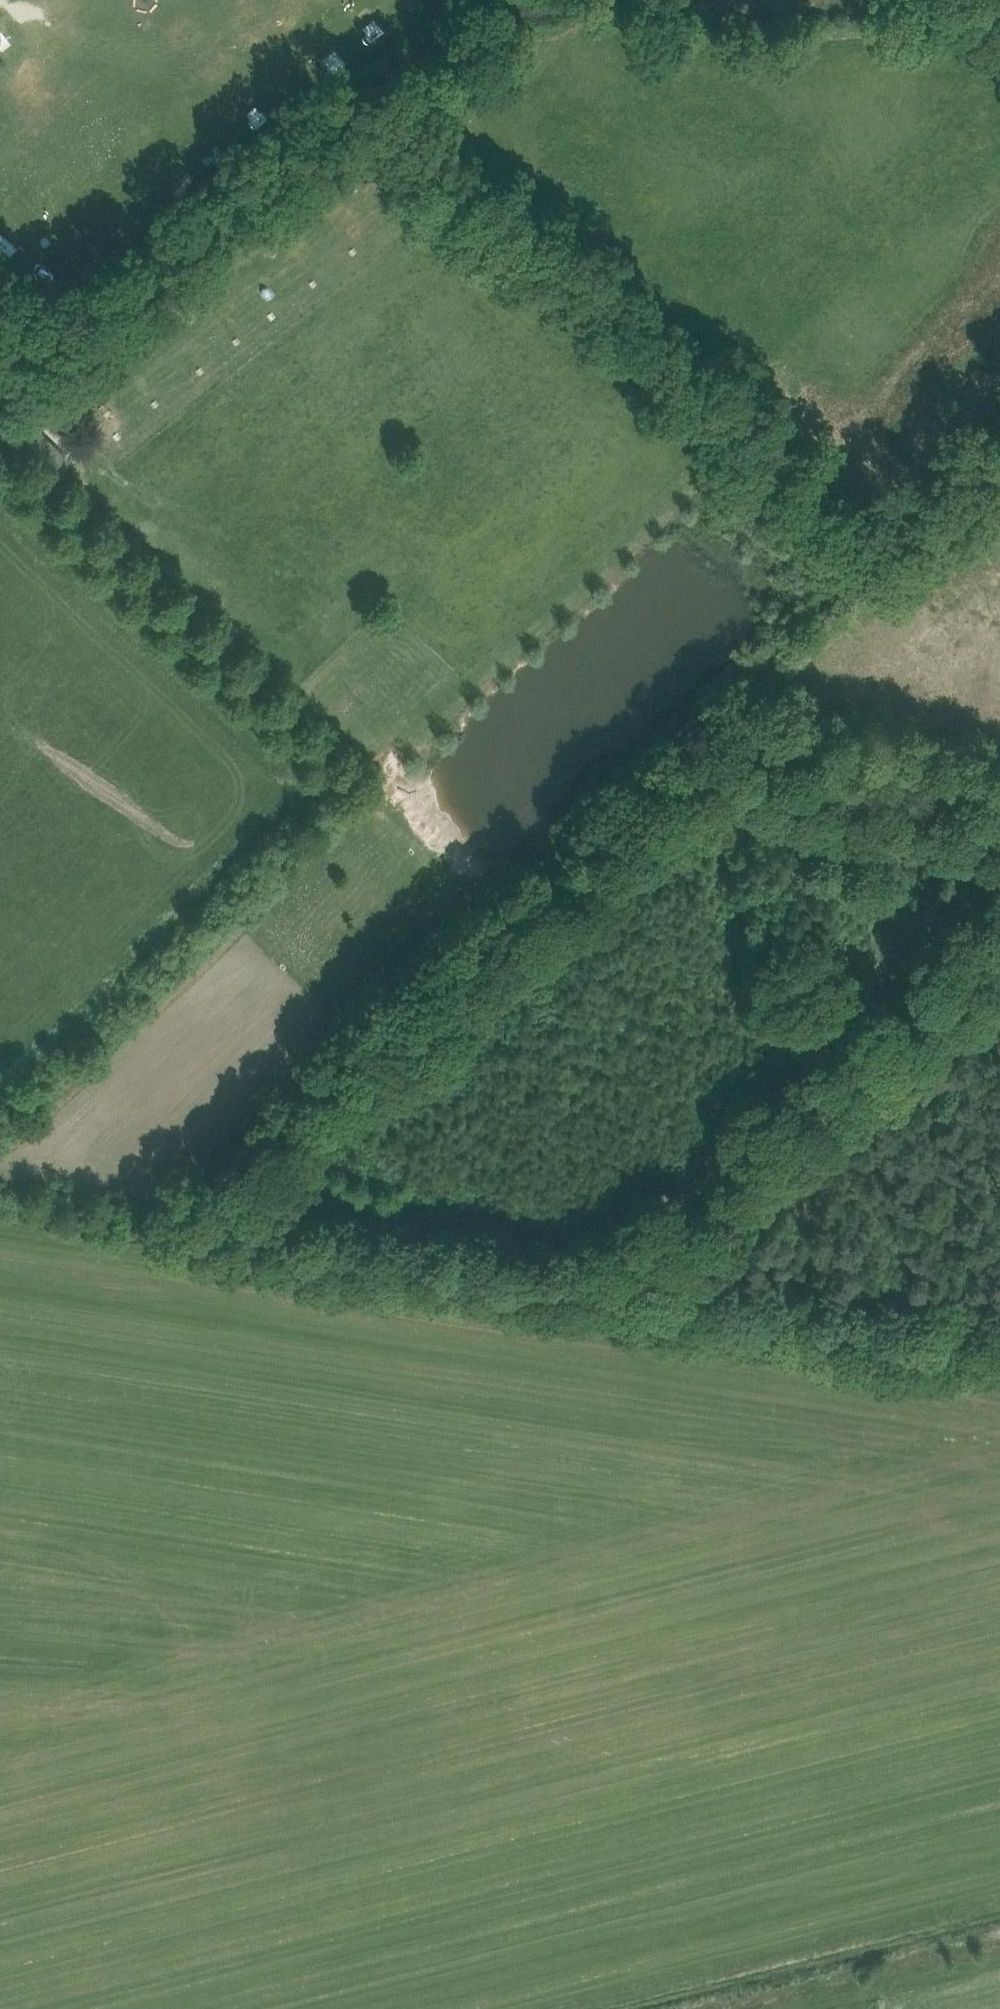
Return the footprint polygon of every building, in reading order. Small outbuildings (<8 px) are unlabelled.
[(364,25),(375,18),(367,7),(356,14),(364,25)] [(292,61),(276,75),(291,92),(307,77),(292,61)] [(287,241),(305,226),(289,207),(272,223),(287,241)] [(243,276),(262,261),(246,242),(228,258),(243,276)] [(20,448),(52,479),(56,475),(71,460),(42,432),(38,429),(20,448)]
